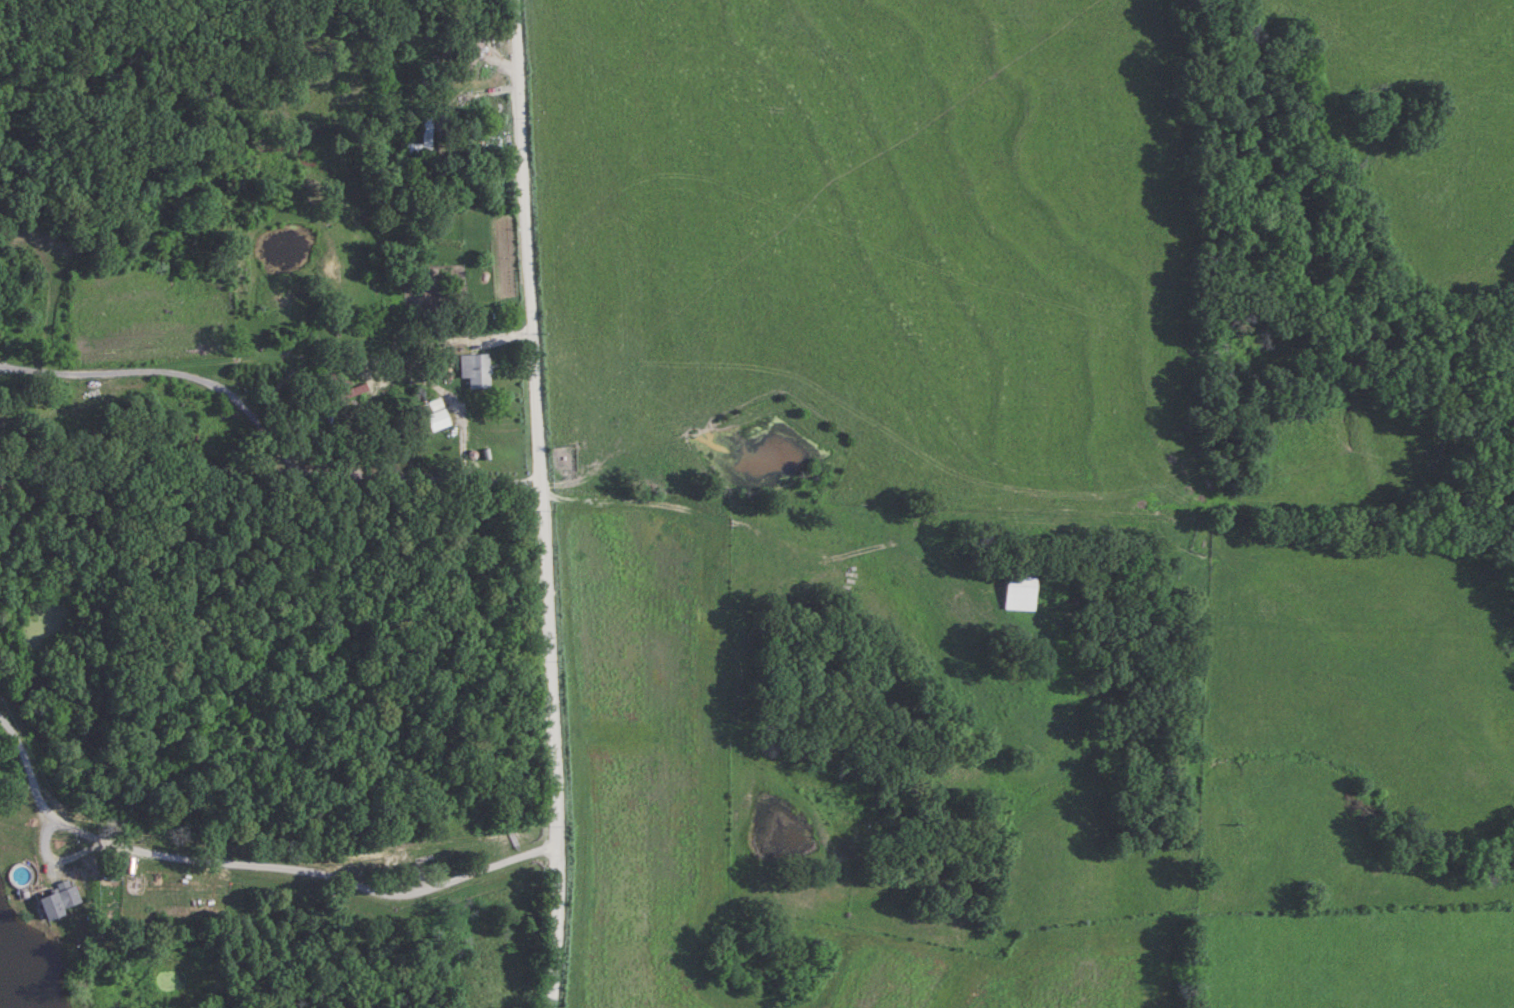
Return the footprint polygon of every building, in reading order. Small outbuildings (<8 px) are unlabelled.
[(407,145),(407,154),(431,154),(431,118),(422,118),(422,145),(407,145)] [(459,355),(459,379),(468,379),(468,390),(488,390),(488,355),(459,355)] [(429,434),(449,426),(438,398),(418,406),(429,434)] [(1034,612),(1035,577),(1005,577),(1003,611),(1034,612)] [(38,897),(45,919),(64,914),(63,909),(79,904),(71,878),(54,883),(57,891),(38,897)]
